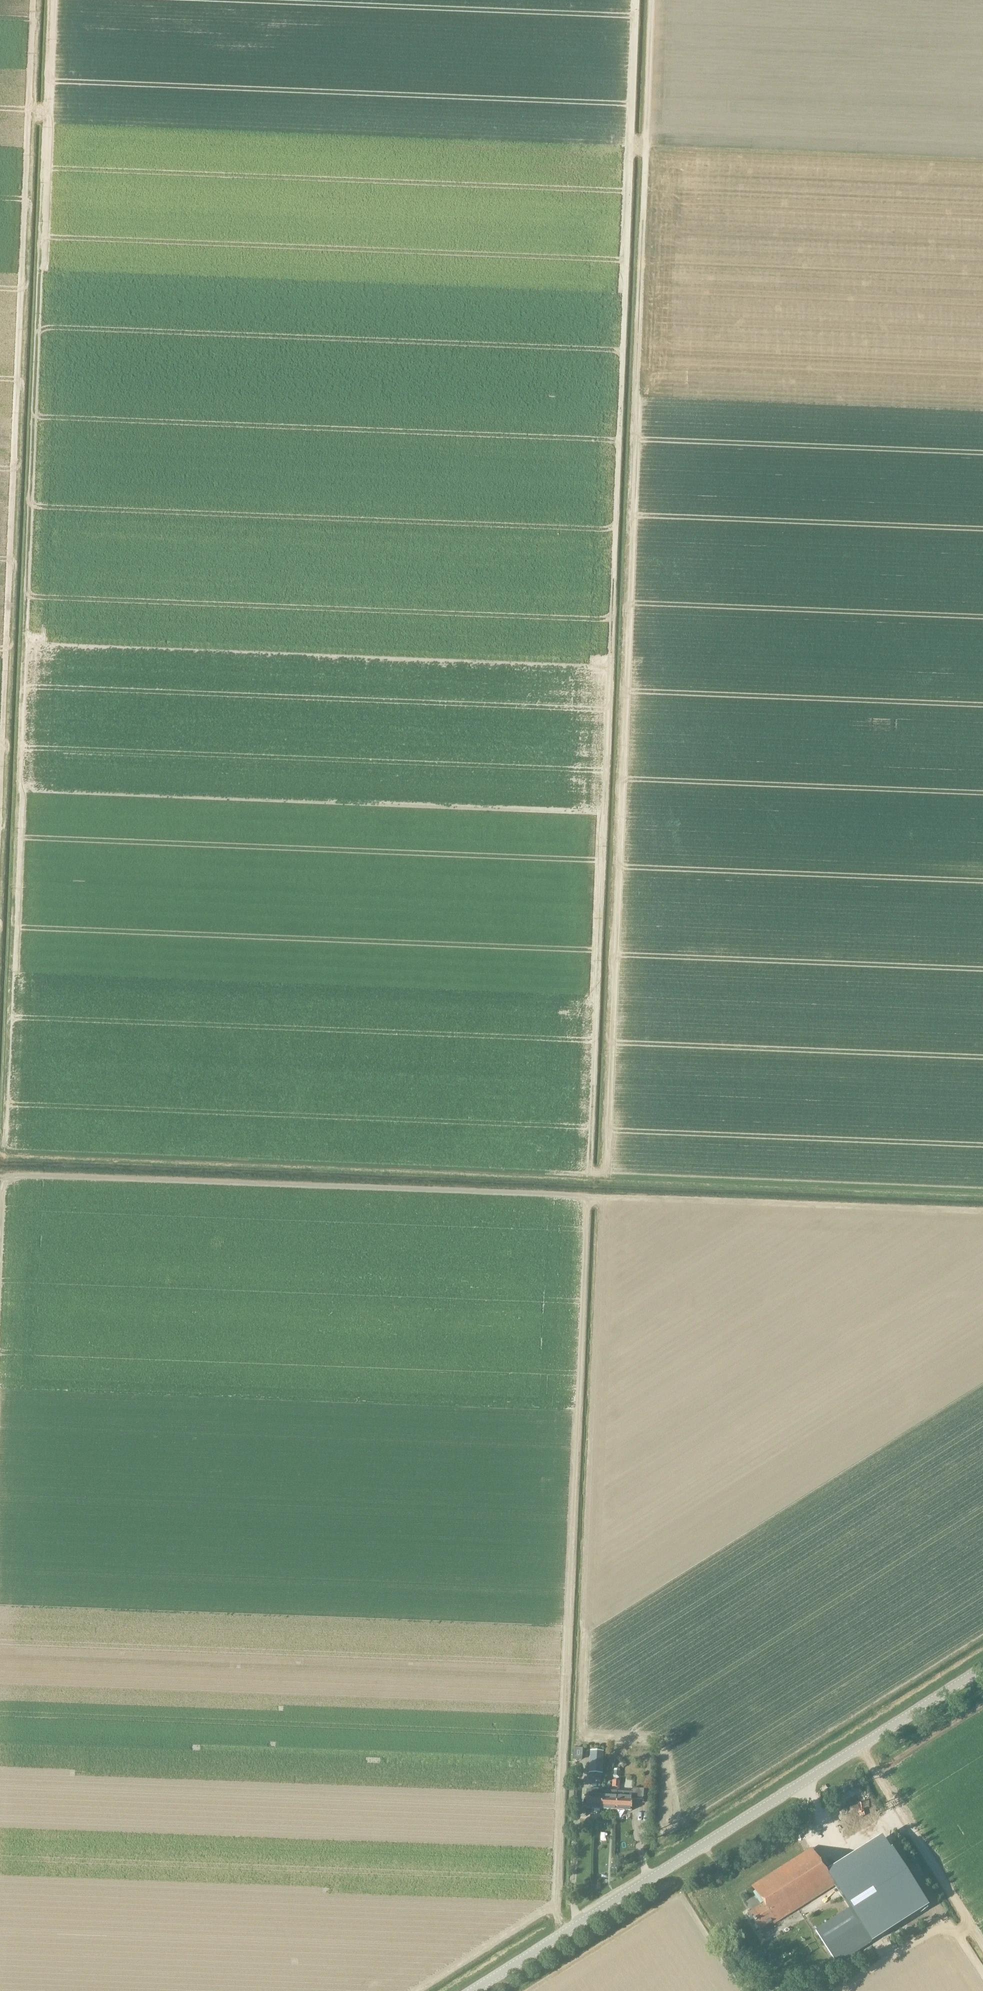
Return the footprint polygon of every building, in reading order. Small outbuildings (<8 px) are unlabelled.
[(602,1774),(603,1757),(598,1757),(599,1751),(590,1750),(589,1773),(602,1774)] [(587,1796),(586,1808),(601,1809),(602,1796),(602,1789),(593,1788),(593,1790),(587,1789),(587,1796)] [(617,1797),(616,1810),(630,1811),(630,1799),(642,1800),(642,1789),(631,1788),(630,1792),(617,1791),(617,1797)] [(616,1810),(617,1797),(602,1796),(601,1809),(616,1810)] [(869,1824),(849,1837),(865,1861),(884,1848),(869,1824)] [(774,1924),(835,1885),(811,1849),(752,1887),(764,1905),(749,1914),(760,1930),(772,1922),(774,1924)] [(871,1943),(927,1907),(906,1873),(850,1909),(871,1943)] [(747,1906),(751,1912),(762,1905),(758,1898),(747,1906)] [(816,1930),(837,1964),(871,1943),(850,1909),(816,1930)]
